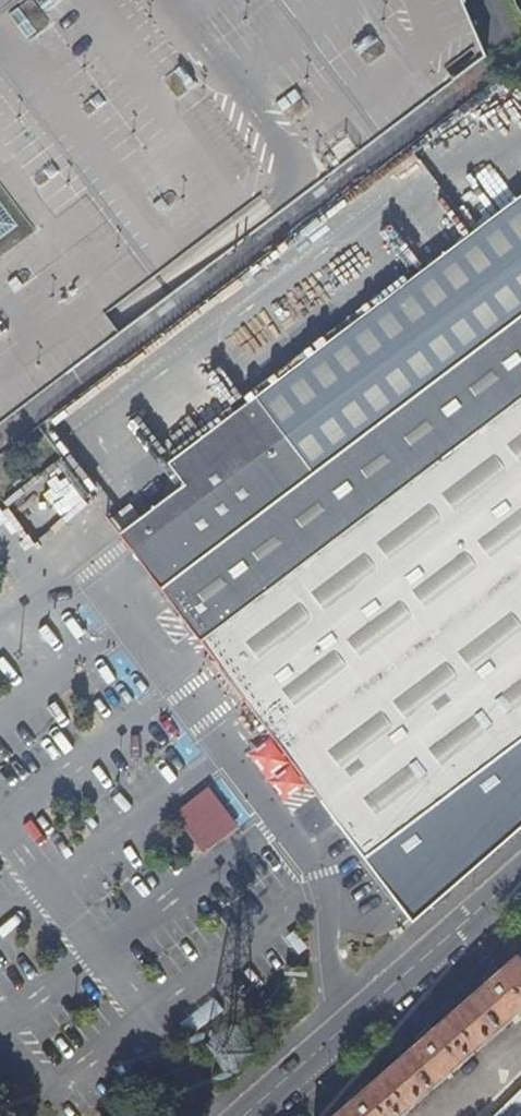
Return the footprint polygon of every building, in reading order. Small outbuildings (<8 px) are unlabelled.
[(85,332),(98,350),(487,54),(466,0),(0,0),(0,395),(85,332)] [(257,397),(169,463),(185,484),(114,536),(230,684),(219,693),(311,812),(323,803),(365,858),(520,741),(520,195),(257,397)] [(0,395),(0,423),(98,350),(85,332),(0,395)] [(99,480),(86,490),(94,499),(107,490),(99,480)] [(127,504),(104,519),(111,530),(134,515),(127,504)] [(365,858),(414,922),(520,829),(520,741),(365,858)] [(169,813),(200,854),(236,826),(205,786),(169,813)] [(520,952),(503,967),(498,962),(496,964),(497,965),(492,970),(486,975),(490,980),(415,1045),(410,1040),(408,1042),(409,1043),(404,1047),(398,1053),(401,1057),(346,1105),(341,1100),(339,1102),(340,1104),(335,1108),(328,1114),(330,1115),(397,1115),(520,1008),(520,953),(520,952)] [(506,1115),(520,1115),(520,1103),(506,1115)]
